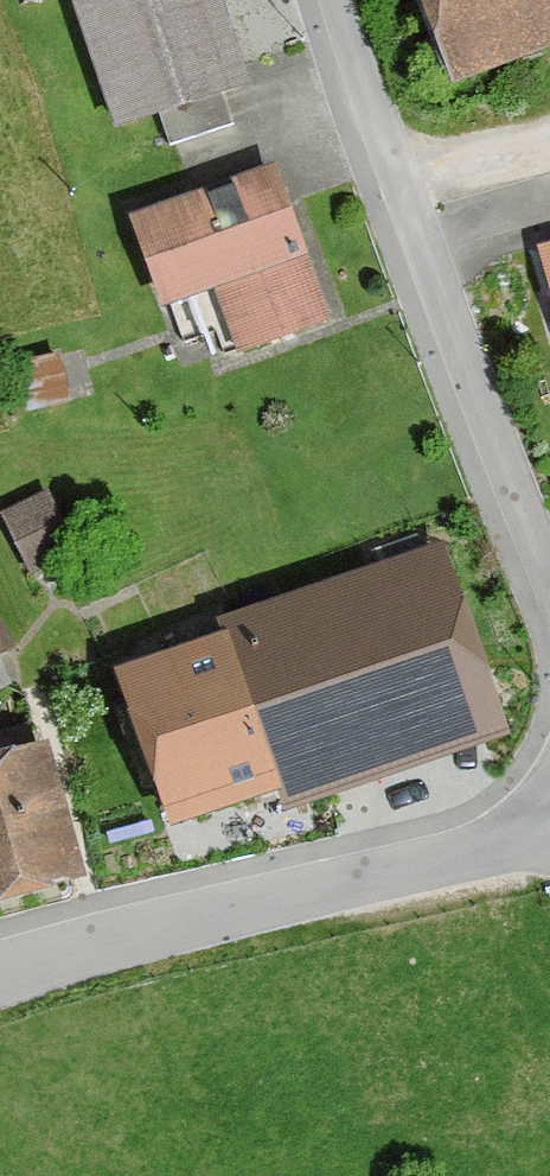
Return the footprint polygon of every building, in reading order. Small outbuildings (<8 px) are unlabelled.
[(222,0),(30,0),(37,21),(73,10),(114,139),(252,96),(222,0)] [(469,102),(549,73),(549,0),(432,0),(469,102)] [(335,331),(280,180),(134,234),(166,322),(208,307),(230,369),(335,331)] [(4,506),(32,572),(77,553),(49,487),(4,506)] [(459,577),(140,679),(195,847),(514,744),(459,577)] [(0,754),(0,899),(86,875),(49,740),(0,754)]
